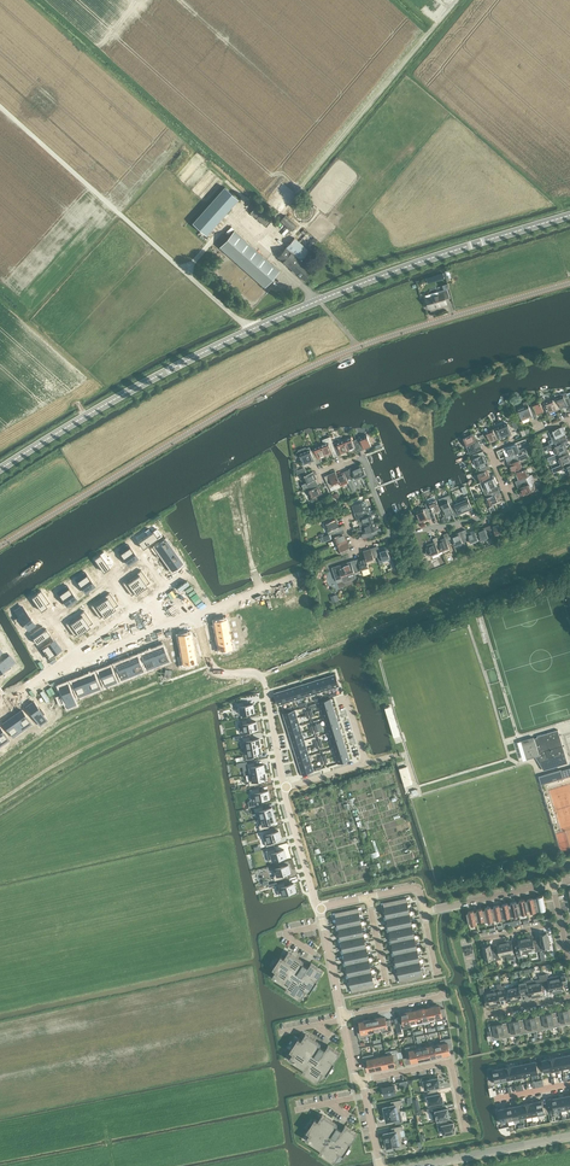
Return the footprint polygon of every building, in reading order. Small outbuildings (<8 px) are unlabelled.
[(192,223),(206,235),(238,199),(225,187),(192,223)] [(257,205),(250,213),(265,225),(271,218),(257,205)] [(285,215),(282,218),(280,220),(292,231),(297,225),(285,215)] [(234,231),(220,247),(265,287),(279,271),(234,231)] [(305,256),(310,251),(295,238),(286,248),(278,257),(303,280),(311,271),(303,263),(307,259),(305,256)] [(427,276),(428,282),(446,278),(445,272),(427,276)] [(439,294),(426,298),(427,300),(426,301),(425,302),(426,306),(427,307),(428,306),(429,308),(436,306),(436,305),(440,304),(440,305),(447,303),(446,299),(450,298),(448,288),(438,291),(439,294)] [(556,399),(561,409),(568,406),(569,409),(569,401),(569,397),(567,394),(563,395),(555,396),(556,399)] [(548,414),(548,416),(551,414),(550,413),(561,409),(556,399),(553,400),(546,403),(545,400),(545,399),(544,397),(543,396),(540,397),(548,414)] [(525,406),(518,409),(522,421),(527,419),(526,418),(529,417),(531,421),(534,419),(532,414),(529,407),(527,401),(524,403),(525,406)] [(533,405),(529,407),(532,414),(543,410),(544,412),(540,402),(533,405)] [(507,423),(496,427),(496,428),(497,429),(500,436),(507,433),(508,435),(512,433),(507,423)] [(548,441),(549,444),(566,438),(565,434),(563,435),(560,428),(562,427),(549,432),(551,439),(548,441)] [(493,428),(485,431),(486,433),(489,440),(490,442),(489,440),(496,437),(497,440),(501,438),(500,436),(497,429),(496,428),(493,429),(493,428)] [(367,448),(372,446),(367,434),(367,435),(360,438),(360,436),(359,436),(360,438),(356,440),(360,450),(361,450),(364,449),(364,448),(367,447),(367,448)] [(473,434),(463,438),(470,454),(482,449),(479,440),(475,441),(473,434)] [(330,436),(322,439),(325,445),(322,446),(326,455),(332,453),(334,456),(337,455),(333,444),(330,436)] [(357,451),(360,450),(356,440),(353,441),(351,436),(351,437),(344,440),(348,451),(355,448),(357,451)] [(568,441),(566,438),(549,444),(542,447),(543,451),(550,448),(554,450),(556,454),(564,451),(567,450),(566,445),(565,446),(564,443),(565,443),(568,441)] [(336,442),(337,443),(333,444),(337,455),(348,451),(344,440),(344,439),(343,439),(344,440),(337,443),(337,442),(336,442)] [(509,456),(506,457),(507,461),(527,452),(530,451),(528,446),(520,449),(517,444),(516,445),(506,449),(509,456)] [(322,446),(311,451),(316,463),(320,462),(318,458),(326,455),(322,446)] [(311,462),(312,465),(316,463),(311,451),(310,447),(298,452),(297,453),(297,454),(297,455),(298,456),(299,456),(300,456),(304,464),(311,462)] [(566,454),(565,454),(564,451),(556,454),(548,458),(549,461),(552,460),(552,461),(556,459),(559,460),(560,464),(561,465),(569,461),(566,454)] [(512,472),(515,470),(521,468),(523,467),(520,460),(520,459),(521,460),(529,457),(527,452),(507,461),(509,464),(511,464),(514,471),(511,471),(512,472)] [(476,466),(477,466),(479,469),(485,467),(489,465),(484,454),(480,456),(473,459),(476,466)] [(552,468),(553,473),(565,468),(564,467),(566,467),(569,474),(569,461),(561,465),(560,464),(552,468)] [(351,469),(348,471),(356,489),(361,486),(358,479),(366,475),(361,464),(358,465),(358,466),(351,469)] [(490,478),(485,467),(479,469),(480,473),(477,474),(481,481),(490,478)] [(248,470),(245,471),(246,475),(246,479),(247,479),(256,478),(261,477),(267,476),(266,468),(262,468),(259,469),(260,470),(255,470),(255,469),(250,470),(248,470)] [(526,468),(522,470),(521,468),(515,470),(516,473),(518,476),(519,479),(516,480),(516,481),(517,484),(534,477),(532,474),(530,475),(527,468),(526,468)] [(357,491),(356,489),(348,471),(337,475),(341,483),(340,483),(342,486),(349,483),(353,492),(357,491)] [(306,483),(302,485),(304,489),(308,487),(317,483),(316,480),(317,479),(313,472),(303,476),(306,483)] [(325,477),(330,487),(340,483),(341,483),(337,475),(336,472),(325,477)] [(534,477),(517,484),(518,488),(519,488),(522,494),(521,495),(534,490),(533,490),(532,490),(531,486),(534,485),(534,484),(532,478),(534,477)] [(495,478),(485,482),(481,483),(486,494),(493,491),(492,488),(497,486),(494,479),(495,478)] [(265,482),(252,484),(253,492),(255,491),(255,495),(270,493),(269,489),(269,488),(266,489),(265,483),(265,482)] [(310,490),(308,491),(311,498),(311,499),(312,502),(317,500),(316,496),(322,493),(317,483),(308,487),(310,490)] [(208,490),(209,499),(230,496),(229,487),(228,487),(225,488),(223,488),(219,489),(219,490),(215,491),(215,489),(212,490),(208,490)] [(500,493),(498,489),(493,491),(486,494),(490,505),(500,501),(498,497),(500,497),(498,494),(500,493)] [(256,499),(254,499),(255,507),(269,505),(269,504),(268,498),(271,497),(270,493),(255,495),(256,499)] [(442,506),(446,516),(457,511),(453,502),(449,494),(439,499),(442,506)] [(467,496),(453,502),(457,511),(458,515),(472,509),(467,496)] [(436,499),(425,504),(427,508),(431,518),(435,516),(433,513),(434,512),(441,510),(440,508),(436,499)] [(364,501),(352,505),(355,513),(360,511),(362,514),(371,511),(369,508),(366,509),(364,501)] [(214,511),(211,511),(211,512),(212,515),(212,516),(227,514),(226,510),(228,510),(227,502),(213,504),(214,504),(214,511)] [(424,510),(416,513),(421,523),(421,522),(431,518),(427,508),(424,509),(424,510)] [(258,515),(256,516),(258,523),(271,521),(270,514),(273,514),(273,513),(273,510),(272,509),(258,511),(258,515)] [(363,518),(361,519),(363,526),(374,522),(372,515),(376,514),(375,510),(371,511),(362,514),(363,517),(364,516),(365,517),(363,518)] [(227,519),(213,521),(213,522),(213,525),(214,526),(217,525),(218,532),(231,530),(230,522),(228,523),(227,519)] [(330,535),(331,534),(340,531),(343,530),(342,526),(339,527),(336,520),(327,523),(329,530),(328,531),(329,534),(329,535),(330,535)] [(271,521),(258,523),(259,530),(261,530),(261,534),(276,532),(276,531),(275,527),(272,527),(271,521)] [(491,524),(488,526),(492,536),(496,535),(496,534),(501,532),(503,531),(499,521),(499,524),(492,527),(491,524)] [(377,530),(374,522),(363,526),(365,530),(366,533),(362,534),(364,538),(368,537),(373,535),(374,535),(373,531),(377,530)] [(492,536),(488,526),(478,530),(478,531),(481,539),(480,539),(480,540),(481,540),(482,541),(489,538),(488,537),(492,536)] [(148,535),(138,542),(141,545),(143,548),(152,542),(162,535),(160,532),(157,529),(152,532),(149,528),(145,531),(148,535)] [(466,530),(462,531),(466,541),(467,541),(468,545),(479,541),(480,540),(480,539),(481,539),(478,531),(475,532),(474,530),(467,532),(466,530)] [(343,534),(341,534),(340,531),(331,534),(335,545),(336,544),(345,541),(343,534)] [(462,531),(450,536),(453,542),(454,542),(456,546),(463,543),(463,542),(466,541),(462,531)] [(445,538),(438,541),(442,550),(442,551),(450,548),(448,544),(453,542),(450,536),(449,536),(448,533),(444,535),(445,538)] [(227,543),(224,543),(224,544),(225,547),(225,548),(239,545),(239,542),(241,542),(240,534),(226,536),(227,543)] [(329,534),(320,538),(322,542),(331,539),(331,538),(330,535),(329,535),(329,534)] [(273,537),(260,539),(261,547),(263,546),(263,550),(278,548),(277,544),(277,543),(274,544),(273,537)] [(427,547),(426,554),(431,555),(432,557),(433,557),(432,556),(442,551),(442,550),(438,541),(437,537),(433,539),(435,542),(428,545),(427,545),(428,547),(427,547)] [(166,540),(154,548),(158,554),(170,546),(166,540)] [(349,552),(345,541),(336,544),(339,552),(341,551),(342,555),(349,552)] [(125,548),(120,552),(124,558),(128,565),(135,560),(133,559),(137,556),(135,554),(128,544),(127,545),(124,547),(125,548)] [(239,545),(225,548),(225,552),(228,552),(229,558),(229,559),(243,556),(242,549),(240,549),(239,545)] [(170,546),(158,554),(159,554),(161,553),(165,558),(174,551),(170,546)] [(379,548),(375,550),(378,557),(381,556),(384,563),(391,560),(387,547),(383,548),(384,550),(380,552),(379,548)] [(264,554),(262,554),(263,562),(277,560),(277,559),(276,553),(279,552),(278,548),(263,550),(264,554)] [(364,551),(363,551),(365,557),(367,561),(374,558),(378,557),(375,550),(375,548),(371,549),(371,551),(364,553),(364,551)] [(174,551),(165,558),(169,564),(178,557),(174,551)] [(102,553),(94,559),(100,566),(99,566),(104,572),(108,570),(108,569),(110,568),(109,566),(112,564),(113,564),(104,552),(102,553)] [(178,557),(169,564),(173,570),(175,568),(176,569),(179,567),(178,566),(182,563),(178,557)] [(359,562),(356,563),(358,570),(361,569),(369,567),(367,561),(365,557),(358,559),(359,562)] [(354,572),(354,571),(358,570),(356,563),(355,560),(339,566),(332,568),(336,580),(342,578),(341,576),(354,572)] [(242,562),(227,564),(228,568),(228,569),(231,568),(232,574),(232,575),(245,573),(244,565),(242,566),(242,562)] [(138,574),(133,578),(142,590),(144,589),(143,589),(147,586),(146,584),(149,582),(150,582),(141,570),(140,571),(137,573),(138,574)] [(82,576),(77,580),(81,586),(85,593),(92,588),(90,586),(94,584),(92,582),(85,572),(84,573),(81,575),(82,576)] [(124,582),(123,583),(131,595),(132,595),(135,593),(136,594),(137,593),(142,590),(133,578),(128,582),(127,580),(125,582),(124,582)] [(64,589),(59,593),(63,599),(62,599),(67,606),(74,601),(72,600),(75,597),(74,595),(67,585),(66,586),(63,588),(64,589)] [(40,592),(32,597),(37,604),(41,611),(45,608),(47,607),(46,605),(49,603),(50,603),(41,590),(40,592)] [(299,592),(292,595),(297,608),(303,605),(304,608),(305,608),(308,607),(309,606),(303,593),(300,594),(299,592)] [(108,594),(100,599),(110,613),(112,612),(112,611),(116,609),(115,607),(118,605),(110,593),(108,594)] [(332,602),(339,600),(337,594),(330,596),(332,602)] [(93,605),(91,606),(100,618),(100,617),(103,615),(104,617),(105,616),(106,616),(110,613),(100,599),(93,605)] [(276,603),(272,605),(277,619),(277,618),(281,617),(282,617),(280,614),(286,612),(287,612),(282,599),(275,601),(276,603)] [(268,604),(261,607),(265,620),(266,619),(272,617),(273,620),(277,619),(272,605),(269,606),(268,604)] [(19,616),(15,619),(18,623),(22,620),(28,629),(35,624),(25,610),(22,606),(15,611),(18,615),(19,616)] [(253,610),(245,612),(250,625),(251,625),(257,623),(258,626),(262,624),(257,610),(253,612),(253,610)] [(81,615),(76,619),(85,631),(86,630),(86,629),(90,627),(89,625),(92,623),(93,623),(84,611),(83,612),(80,614),(81,615)] [(67,623),(66,624),(74,636),(75,636),(75,635),(78,633),(79,635),(80,634),(85,631),(76,619),(71,622),(70,621),(67,623)] [(43,626),(30,634),(31,636),(32,636),(37,644),(44,639),(51,635),(48,631),(46,628),(45,630),(43,627),(43,626)] [(182,634),(177,635),(178,641),(191,639),(190,633),(186,634),(185,632),(182,633),(182,634)] [(50,642),(41,649),(42,651),(44,653),(45,652),(49,658),(54,654),(55,654),(61,649),(57,643),(55,644),(53,641),(51,642),(50,642)] [(233,642),(219,644),(220,650),(225,649),(225,652),(229,652),(228,649),(234,647),(233,642)] [(156,651),(153,652),(158,666),(160,665),(159,665),(162,664),(162,662),(168,660),(166,654),(166,653),(163,646),(156,649),(156,651)] [(183,658),(180,658),(180,659),(194,656),(193,650),(182,652),(183,658)] [(149,651),(142,654),(145,662),(147,668),(154,666),(154,667),(157,666),(158,666),(153,652),(150,653),(149,651)] [(0,662),(0,673),(6,669),(6,670),(11,667),(10,666),(15,662),(10,655),(6,658),(0,662)] [(131,661),(127,662),(133,676),(134,675),(137,674),(136,673),(142,670),(140,664),(137,656),(130,659),(131,661)] [(194,656),(180,659),(181,664),(187,663),(187,667),(191,666),(191,663),(195,662),(194,656)] [(123,661),(116,664),(119,672),(122,678),(128,676),(128,677),(131,676),(133,676),(127,662),(124,663),(123,661)] [(107,668),(99,671),(102,678),(104,683),(111,681),(112,684),(115,682),(115,683),(116,682),(112,671),(111,668),(107,670),(107,668)] [(165,675),(171,676),(173,669),(166,668),(165,675)] [(87,678),(84,679),(89,693),(90,692),(93,691),(93,690),(99,687),(97,681),(97,680),(94,673),(86,676),(87,678)] [(336,674),(328,676),(331,688),(339,685),(336,674)] [(328,676),(320,678),(324,690),(331,688),(328,676)] [(80,678),(73,681),(76,689),(78,695),(84,693),(85,694),(88,693),(89,693),(84,679),(81,680),(80,678)] [(320,678),(313,681),(316,693),(324,690),(320,678)] [(313,681),(305,683),(309,695),(316,693),(313,681)] [(63,697),(59,698),(61,703),(64,701),(65,701),(66,703),(66,702),(68,707),(75,704),(74,700),(67,683),(59,686),(63,696),(63,697)] [(305,683),(297,686),(301,698),(309,695),(305,683)] [(297,686),(290,688),(294,700),(301,698),(297,686)] [(290,688),(282,690),(286,702),(294,700),(290,688)] [(282,690),(274,693),(278,705),(286,702),(282,690)] [(242,701),(245,701),(245,703),(258,701),(257,694),(242,697),(242,701)] [(331,698),(319,702),(322,710),(334,706),(331,698)] [(244,701),(237,703),(237,707),(239,707),(240,714),(245,713),(246,715),(251,714),(250,712),(254,711),(253,704),(245,705),(244,701)] [(34,702),(27,706),(37,721),(40,724),(47,720),(44,716),(43,714),(44,714),(41,709),(41,710),(40,710),(34,702)] [(334,706),(322,710),(324,717),(336,714),(334,706)] [(392,706),(386,708),(395,737),(400,735),(392,706)] [(295,709),(283,713),(285,721),(297,717),(295,709)] [(17,716),(14,718),(22,730),(24,729),(23,729),(26,728),(25,726),(31,723),(27,717),(22,710),(16,715),(17,716)] [(336,714),(324,717),(326,725),(338,721),(336,714)] [(297,717),(285,721),(288,729),(300,725),(297,717)] [(10,719),(3,723),(8,730),(12,734),(17,730),(19,733),(21,731),(22,730),(14,718),(11,720),(10,719)] [(240,724),(239,724),(240,732),(257,729),(256,721),(248,723),(247,719),(240,720),(240,724)] [(338,721),(326,725),(329,733),(341,729),(338,721)] [(300,725),(288,729),(290,736),(302,733),(300,725)] [(1,746),(1,745),(3,744),(3,743),(8,739),(4,733),(0,727),(0,746),(1,746)] [(341,729),(329,733),(331,740),(343,737),(341,729)] [(544,770),(568,763),(565,751),(563,745),(558,730),(537,736),(537,737),(534,738),(534,737),(522,741),(527,759),(536,757),(544,770)] [(302,733),(290,736),(292,744),(304,740),(302,733)] [(250,736),(243,737),(245,748),(260,746),(259,738),(251,740),(250,736)] [(343,737),(331,740),(333,748),(345,744),(343,737)] [(304,740),(292,744),(295,751),(307,748),(304,740)] [(345,744),(333,748),(336,755),(348,752),(345,744)] [(260,746),(245,748),(247,760),(254,758),(254,754),(262,753),(260,746)] [(307,748),(295,751),(297,759),(309,755),(307,748)] [(348,752),(336,755),(338,763),(350,760),(348,752)] [(309,755),(297,759),(300,767),(312,763),(309,755)] [(255,761),(247,763),(249,774),(265,771),(264,764),(256,765),(255,761)] [(312,763),(300,767),(302,775),(314,771),(312,763)] [(400,768),(399,768),(405,786),(406,786),(413,784),(407,766),(400,768)] [(561,770),(564,778),(569,776),(569,768),(561,770)] [(561,769),(539,776),(541,785),(564,778),(561,770),(561,769)] [(250,781),(249,781),(250,786),(259,784),(258,780),(266,779),(265,771),(249,774),(250,781)] [(260,787),(250,789),(251,794),(253,794),(254,801),(270,798),(268,790),(260,791),(260,787)] [(263,805),(254,808),(255,813),(257,812),(259,818),(274,814),(272,807),(264,809),(263,805)] [(274,814),(259,818),(260,825),(259,825),(260,830),(269,827),(268,823),(276,821),(274,814)] [(270,833),(263,835),(267,846),(274,844),(273,840),(281,838),(279,831),(275,832),(274,830),(270,832),(270,833)] [(275,847),(266,850),(269,861),(286,857),(284,849),(276,851),(275,847)] [(280,867),(273,869),(275,875),(274,876),(275,880),(284,878),(283,874),(290,872),(288,864),(285,866),(284,864),(279,865),(280,867)] [(278,887),(277,888),(279,895),(287,893),(288,895),(293,893),(292,892),(296,891),(294,883),(286,885),(285,881),(277,884),(278,887)] [(537,897),(533,898),(536,911),(540,910),(540,911),(546,909),(543,895),(537,896),(537,897)] [(528,900),(525,901),(527,910),(530,910),(531,913),(536,911),(533,898),(533,897),(528,899),(528,900)] [(395,900),(397,909),(407,907),(406,902),(408,902),(407,898),(395,900)] [(519,902),(516,902),(519,914),(522,914),(528,913),(527,910),(525,901),(525,899),(519,900),(519,902)] [(387,912),(397,909),(395,900),(383,903),(384,907),(386,907),(387,912)] [(511,904),(508,904),(510,916),(514,916),(519,915),(519,914),(516,902),(516,901),(511,902),(511,904)] [(502,905),(499,906),(502,918),(505,917),(505,918),(511,917),(510,916),(508,904),(508,903),(502,904),(502,905)] [(494,907),(491,908),(493,920),(497,919),(497,920),(502,919),(502,918),(499,906),(499,905),(494,906),(494,907)] [(486,909),(482,910),(485,920),(485,922),(488,921),(488,922),(494,920),(493,920),(491,908),(491,906),(485,908),(486,909)] [(397,909),(398,916),(410,913),(410,912),(408,912),(407,907),(397,909)] [(349,920),(359,917),(358,913),(360,912),(359,908),(347,910),(349,920)] [(477,911),(474,911),(476,921),(479,920),(479,921),(485,920),(482,910),(482,908),(477,909),(477,911)] [(387,918),(398,916),(397,909),(387,912),(388,916),(386,917),(387,918)] [(339,922),(349,920),(347,910),(335,913),(336,917),(338,917),(339,922)] [(469,913),(467,913),(469,923),(471,922),(471,925),(477,924),(476,921),(474,911),(474,910),(468,911),(469,913)] [(398,916),(400,922),(410,920),(409,916),(411,915),(410,913),(398,916)] [(390,924),(400,922),(398,916),(387,918),(387,920),(389,920),(390,924)] [(360,922),(359,917),(349,920),(350,926),(362,924),(362,922),(360,922)] [(338,929),(350,926),(349,920),(339,922),(340,926),(338,927),(338,929)] [(400,922),(401,928),(413,925),(412,924),(411,924),(410,920),(400,922)] [(389,930),(401,928),(400,922),(390,924),(390,928),(389,929),(389,930)] [(351,932),(362,930),(361,926),(362,925),(362,924),(350,926),(351,932)] [(401,928),(402,934),(412,932),(411,928),(413,927),(413,925),(401,928)] [(341,934),(351,932),(350,926),(338,929),(339,930),(340,930),(341,934)] [(392,936),(402,934),(401,928),(389,930),(390,932),(391,932),(392,936)] [(362,934),(362,930),(351,932),(353,938),(364,936),(364,934),(362,934)] [(341,941),(353,938),(351,932),(341,934),(342,938),(341,939),(341,941)] [(402,934),(403,940),(415,937),(415,936),(413,936),(412,932),(402,934)] [(540,934),(541,942),(538,943),(539,951),(550,948),(549,942),(550,942),(549,937),(548,937),(547,932),(542,933),(542,934),(540,934)] [(392,942),(403,940),(402,934),(392,936),(393,940),(391,941),(392,942)] [(365,937),(364,936),(353,938),(354,944),(364,942),(363,938),(365,937)] [(529,936),(525,937),(529,951),(535,949),(535,952),(539,951),(538,943),(534,943),(532,936),(530,937),(529,936)] [(403,940),(405,946),(415,944),(414,940),(416,939),(415,937),(403,940)] [(518,939),(520,946),(516,947),(518,955),(519,958),(523,957),(522,954),(529,953),(529,951),(525,937),(521,937),(521,938),(518,939)] [(344,946),(354,944),(353,938),(341,941),(341,942),(343,942),(344,946)] [(395,948),(405,946),(403,940),(392,942),(392,944),(394,944),(395,948)] [(508,940),(504,941),(507,955),(507,957),(518,955),(516,947),(513,948),(511,940),(508,941),(508,940)] [(495,952),(497,960),(501,959),(500,957),(507,955),(504,941),(500,942),(500,943),(497,943),(499,951),(495,952)] [(364,942),(354,944),(355,950),(367,948),(367,946),(365,946),(364,942)] [(344,953),(355,950),(354,944),(344,946),(345,950),(343,951),(344,953)] [(405,946),(406,952),(418,950),(417,948),(416,948),(415,944),(405,946)] [(493,960),(497,960),(495,952),(492,952),(490,945),(487,945),(483,946),(484,950),(483,950),(484,956),(485,956),(486,960),(493,958),(493,960)] [(394,953),(394,954),(406,952),(405,946),(395,948),(396,952),(394,953)] [(367,949),(367,948),(355,950),(357,956),(367,954),(366,950),(367,949)] [(346,958),(357,956),(355,950),(344,953),(344,954),(346,954),(346,958)] [(406,952),(407,958),(417,956),(416,952),(418,951),(418,950),(406,952)] [(324,970),(319,968),(311,962),(308,967),(303,964),(304,962),(288,951),(285,958),(281,955),(273,968),(276,970),(272,976),(287,986),(285,989),(301,999),(307,990),(310,992),(318,979),(324,970)] [(397,960),(407,958),(406,952),(394,954),(395,956),(396,956),(397,960)] [(367,954),(357,956),(358,962),(370,960),(369,958),(368,958),(367,954)] [(346,965),(358,962),(357,956),(346,958),(347,963),(346,963),(346,965)] [(407,958),(409,964),(420,962),(420,960),(418,960),(417,956),(407,958)] [(397,967),(409,964),(407,958),(397,960),(398,964),(396,965),(397,967)] [(370,961),(370,960),(358,962),(359,968),(369,966),(368,962),(370,961)] [(349,970),(359,968),(358,962),(346,965),(346,966),(348,966),(349,970)] [(409,964),(410,971),(420,968),(419,964),(421,963),(420,962),(409,964)] [(400,973),(410,971),(409,964),(397,967),(397,968),(399,968),(400,973)] [(369,966),(359,968),(360,974),(372,972),(372,970),(370,970),(369,966)] [(349,977),(360,974),(359,968),(349,970),(350,975),(348,975),(349,977)] [(420,968),(410,971),(412,980),(424,977),(423,973),(421,973),(420,968)] [(400,982),(412,980),(410,971),(400,973),(401,977),(399,978),(400,982)] [(372,973),(372,972),(360,974),(362,981),(372,979),(371,974),(372,973)] [(561,974),(555,976),(558,992),(562,991),(562,990),(565,990),(564,984),(568,984),(567,980),(565,972),(561,973),(561,974)] [(554,993),(558,992),(555,976),(548,977),(547,973),(543,974),(545,985),(549,984),(551,993),(554,992),(554,993)] [(352,983),(362,981),(360,974),(349,977),(349,978),(351,978),(352,983)] [(544,994),(542,985),(545,985),(543,974),(539,975),(540,979),(534,980),(533,979),(537,997),(541,996),(541,995),(544,994)] [(372,979),(362,981),(364,990),(375,988),(374,983),(373,983),(372,979)] [(533,979),(523,981),(525,992),(528,992),(530,997),(532,997),(533,997),(537,997),(533,979)] [(352,992),(364,990),(362,981),(352,983),(353,988),(351,988),(352,992)] [(519,983),(512,985),(512,987),(516,1001),(520,1000),(520,999),(523,999),(521,993),(525,992),(523,981),(519,982),(519,983)] [(498,988),(491,989),(491,991),(494,1005),(499,1005),(498,1004),(501,1003),(500,998),(504,997),(501,986),(501,983),(497,984),(498,988)] [(501,986),(504,997),(507,996),(508,1002),(511,1001),(511,1002),(516,1001),(512,987),(506,988),(505,985),(501,986)] [(490,1006),(494,1005),(491,991),(485,993),(483,987),(479,988),(482,998),(485,997),(487,1006),(490,1006)] [(437,1021),(447,1019),(445,1008),(441,1009),(440,1006),(438,1006),(437,1005),(434,1006),(436,1017),(437,1021)] [(430,1019),(436,1017),(434,1006),(430,1007),(430,1008),(428,1008),(430,1019)] [(417,1021),(424,1020),(421,1008),(417,1009),(417,1010),(415,1011),(417,1021)] [(424,1020),(430,1019),(428,1008),(425,1009),(425,1008),(421,1008),(424,1020)] [(412,1010),(409,1011),(411,1023),(417,1021),(415,1011),(413,1011),(412,1010)] [(564,1010),(555,1012),(558,1026),(567,1024),(564,1010)] [(399,1018),(395,1019),(398,1034),(402,1033),(401,1028),(412,1026),(411,1023),(409,1011),(405,1012),(405,1013),(402,1014),(403,1017),(399,1018)] [(555,1012),(547,1014),(550,1028),(558,1026),(555,1012)] [(547,1014),(539,1015),(542,1030),(550,1028),(547,1014)] [(539,1015),(531,1017),(534,1031),(542,1030),(539,1015)] [(375,1030),(381,1029),(379,1017),(375,1018),(375,1019),(373,1020),(375,1030)] [(379,1017),(381,1029),(382,1032),(393,1030),(390,1020),(386,1021),(386,1017),(383,1018),(383,1017),(379,1017)] [(531,1017),(522,1019),(525,1033),(534,1031),(531,1017)] [(371,1019),(366,1020),(369,1031),(375,1030),(373,1020),(371,1020),(371,1019)] [(522,1019),(514,1021),(517,1035),(525,1033),(522,1019)] [(361,1026),(357,1027),(359,1037),(370,1035),(369,1031),(366,1020),(362,1021),(363,1022),(360,1023),(361,1026)] [(514,1021),(506,1022),(509,1036),(517,1035),(514,1021)] [(506,1022),(498,1024),(501,1038),(509,1036),(506,1022)] [(490,1030),(488,1031),(489,1035),(491,1035),(492,1040),(501,1038),(498,1024),(489,1026),(490,1030)] [(341,1053),(337,1050),(328,1045),(325,1049),(320,1046),(321,1044),(306,1034),(302,1040),(298,1038),(290,1050),(293,1052),(289,1058),(304,1068),(302,1071),(318,1081),(324,1072),(327,1074),(335,1062),(335,1061),(341,1053)] [(441,1040),(441,1043),(444,1055),(448,1054),(447,1053),(450,1052),(449,1049),(453,1048),(451,1038),(441,1040)] [(441,1043),(435,1045),(437,1055),(440,1054),(440,1056),(444,1055),(441,1043)] [(415,1061),(419,1060),(416,1048),(416,1045),(405,1047),(407,1058),(411,1057),(412,1060),(415,1060),(415,1061)] [(435,1045),(429,1046),(431,1057),(435,1057),(435,1055),(437,1055),(435,1045)] [(429,1046),(423,1047),(425,1058),(427,1057),(427,1058),(431,1057),(429,1046)] [(423,1047),(416,1048),(419,1060),(423,1059),(422,1058),(425,1058),(423,1047)] [(386,1051),(387,1055),(389,1066),(393,1066),(393,1064),(395,1064),(395,1060),(399,1059),(397,1052),(396,1049),(386,1051)] [(374,1054),(363,1056),(365,1067),(369,1066),(370,1069),(372,1069),(373,1070),(377,1069),(374,1057),(374,1054)] [(387,1055),(380,1056),(383,1066),(385,1066),(385,1067),(389,1066),(387,1055)] [(560,1056),(562,1068),(568,1067),(566,1055),(560,1056)] [(383,1066),(380,1056),(374,1057),(377,1069),(380,1068),(380,1067),(383,1066)] [(554,1058),(556,1069),(562,1068),(560,1056),(554,1058)] [(554,1058),(548,1059),(550,1070),(550,1073),(556,1071),(556,1069),(554,1058)] [(544,1071),(550,1070),(548,1059),(541,1060),(542,1065),(539,1065),(541,1072),(544,1071)] [(538,1073),(541,1072),(539,1065),(537,1066),(536,1061),(529,1062),(531,1074),(538,1073)] [(524,1069),(525,1075),(531,1074),(529,1062),(523,1064),(524,1069)] [(524,1069),(523,1064),(517,1065),(518,1070),(519,1076),(525,1075),(524,1069)] [(517,1065),(511,1066),(512,1071),(513,1077),(519,1076),(518,1070),(517,1065)] [(505,1067),(507,1079),(513,1077),(512,1071),(511,1066),(505,1067)] [(505,1067),(499,1069),(501,1080),(507,1079),(505,1067)] [(493,1070),(494,1075),(490,1075),(492,1082),(501,1080),(499,1069),(493,1070)] [(426,1089),(430,1088),(437,1086),(439,1086),(438,1083),(439,1083),(438,1078),(435,1078),(434,1077),(430,1078),(430,1079),(424,1081),(426,1089)] [(394,1085),(383,1087),(385,1096),(396,1093),(394,1085)] [(439,1094),(429,1096),(427,1096),(429,1104),(443,1101),(442,1096),(441,1096),(441,1093),(439,1094)] [(567,1110),(566,1107),(564,1096),(558,1097),(561,1111),(567,1110)] [(561,1111),(558,1097),(552,1098),(553,1105),(549,1106),(551,1113),(561,1111)] [(384,1107),(385,1114),(400,1111),(399,1104),(402,1104),(401,1099),(391,1102),(392,1105),(384,1107)] [(538,1116),(544,1114),(543,1107),(542,1101),(535,1102),(538,1113),(538,1116)] [(535,1102),(529,1103),(532,1114),(532,1117),(538,1116),(538,1113),(535,1102)] [(532,1117),(532,1114),(529,1103),(523,1104),(525,1116),(526,1118),(532,1117)] [(523,1104),(517,1106),(519,1117),(525,1116),(523,1104)] [(437,1106),(427,1108),(428,1112),(431,1112),(433,1120),(450,1117),(449,1116),(451,1116),(450,1112),(449,1112),(448,1108),(438,1110),(437,1106)] [(520,1119),(519,1117),(517,1106),(511,1107),(513,1118),(514,1120),(520,1119)] [(511,1107),(505,1108),(507,1119),(508,1122),(514,1120),(513,1118),(511,1107)] [(508,1122),(507,1119),(505,1108),(499,1109),(500,1114),(496,1115),(498,1121),(501,1121),(501,1123),(508,1122)] [(403,1122),(401,1111),(400,1111),(385,1114),(387,1121),(395,1119),(396,1123),(403,1122)] [(357,1133),(354,1131),(345,1125),(342,1130),(336,1126),(338,1124),(322,1114),(318,1120),(315,1118),(307,1131),(310,1133),(306,1139),(321,1149),(319,1151),(335,1161),(341,1153),(344,1155),(352,1142),(357,1133)] [(447,1120),(437,1122),(439,1130),(443,1129),(444,1134),(456,1132),(456,1131),(457,1131),(456,1127),(455,1127),(454,1122),(448,1123),(447,1120)] [(385,1133),(386,1140),(401,1137),(400,1130),(402,1130),(401,1126),(392,1128),(392,1131),(385,1133)] [(402,1144),(401,1137),(386,1140),(387,1147),(395,1146),(396,1149),(406,1147),(405,1143),(402,1144)]
